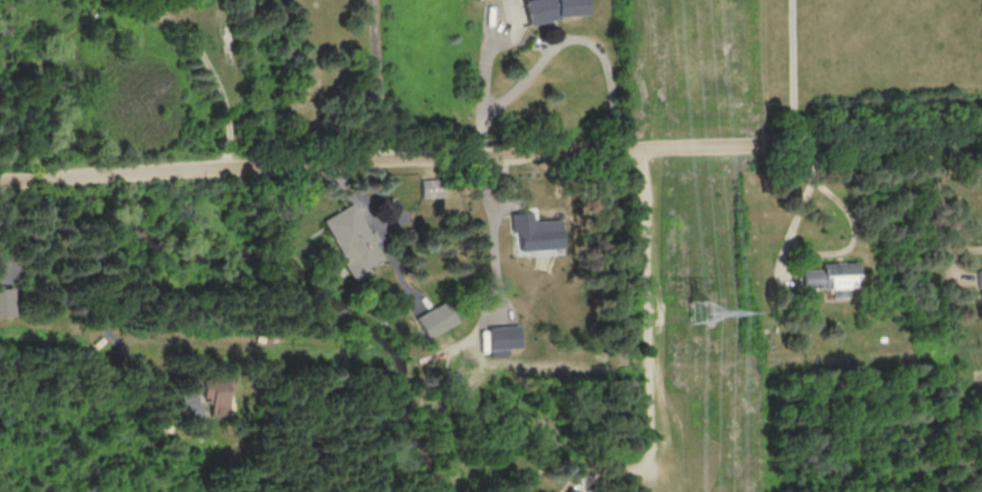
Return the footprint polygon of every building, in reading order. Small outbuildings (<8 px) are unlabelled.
[(523,1),(529,25),(559,18),(559,16),(585,14),(584,0),(527,0),(523,1)] [(420,179),(421,197),(443,197),(442,178),(420,179)] [(355,281),(372,272),(369,266),(384,258),(354,203),(322,220),(355,281)] [(510,213),(511,232),(517,232),(518,251),(545,250),(546,255),(562,254),(560,219),(532,220),(531,212),(510,213)] [(802,270),(802,288),(833,287),(833,297),(848,297),(848,288),(858,288),(857,261),(822,262),(822,269),(802,270)] [(13,316),(13,288),(0,288),(0,316),(13,316)] [(417,317),(429,339),(459,322),(447,301),(417,317)] [(489,326),(490,356),(508,355),(508,348),(520,347),(519,325),(489,326)]
